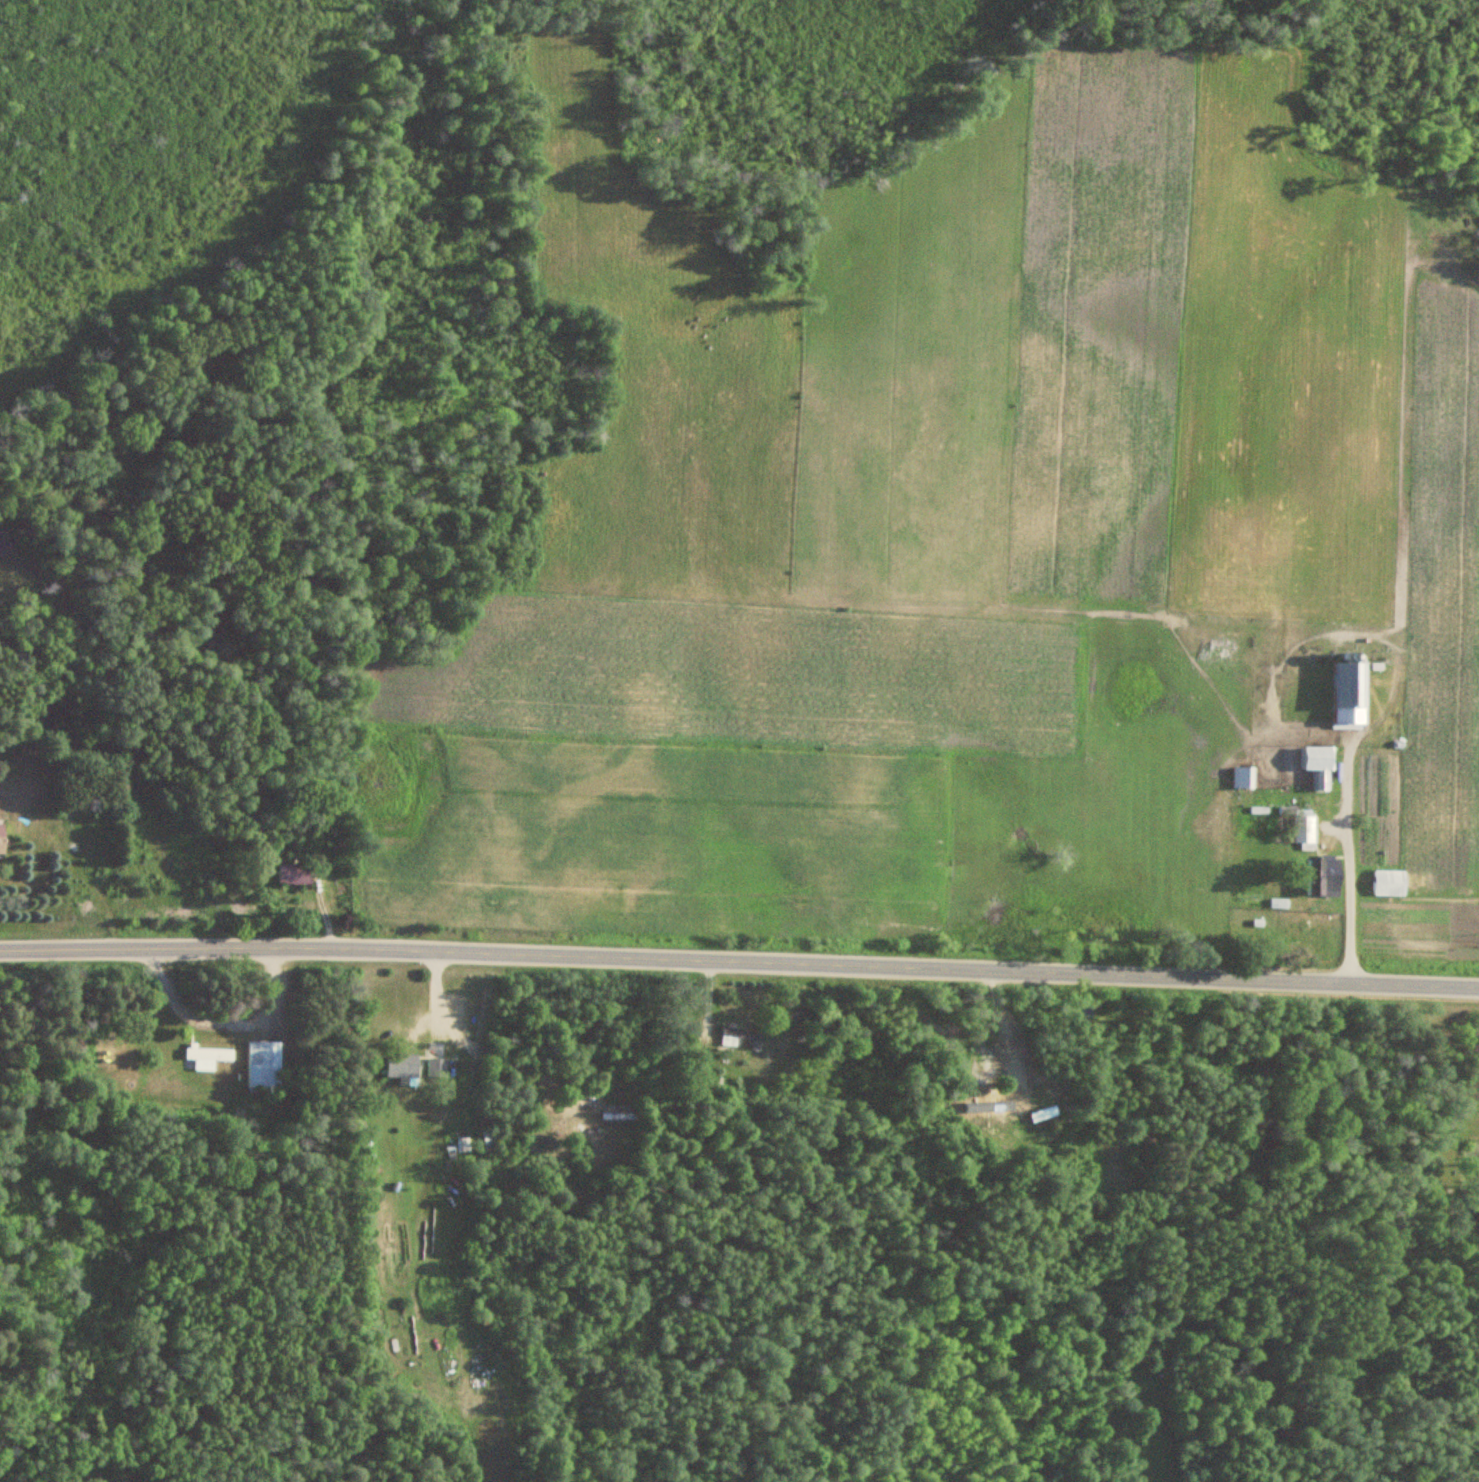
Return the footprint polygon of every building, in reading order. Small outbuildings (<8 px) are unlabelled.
[(1369,662),(1339,662),(1339,724),(1369,724),(1369,662)] [(1339,771),(1339,747),(1302,747),(1302,771),(1339,771)] [(1235,789),(1255,789),(1255,767),(1235,767),(1235,789)] [(1296,851),(1316,851),(1316,810),(1296,810),(1296,851)] [(278,884),(312,884),(312,865),(278,865),(278,884)] [(1408,870),(1376,870),(1376,896),(1408,896),(1408,870)] [(1328,891),(1344,891),(1344,875),(1311,875),(1311,896),(1328,896),(1328,891)] [(754,1040),(753,1046),(759,1047),(761,1031),(723,1026),(720,1044),(737,1046),(738,1038),(754,1040)] [(279,1041),(246,1040),(246,1087),(278,1087),(279,1041)] [(192,1070),(213,1070),(213,1060),(232,1060),(232,1048),(197,1047),(197,1043),(186,1043),(186,1060),(192,1060),(192,1070)] [(386,1077),(420,1077),(420,1055),(386,1055),(386,1077)] [(447,1059),(428,1059),(428,1078),(447,1078),(447,1059)] [(495,1152),(495,1131),(485,1131),(485,1152),(495,1152)]
